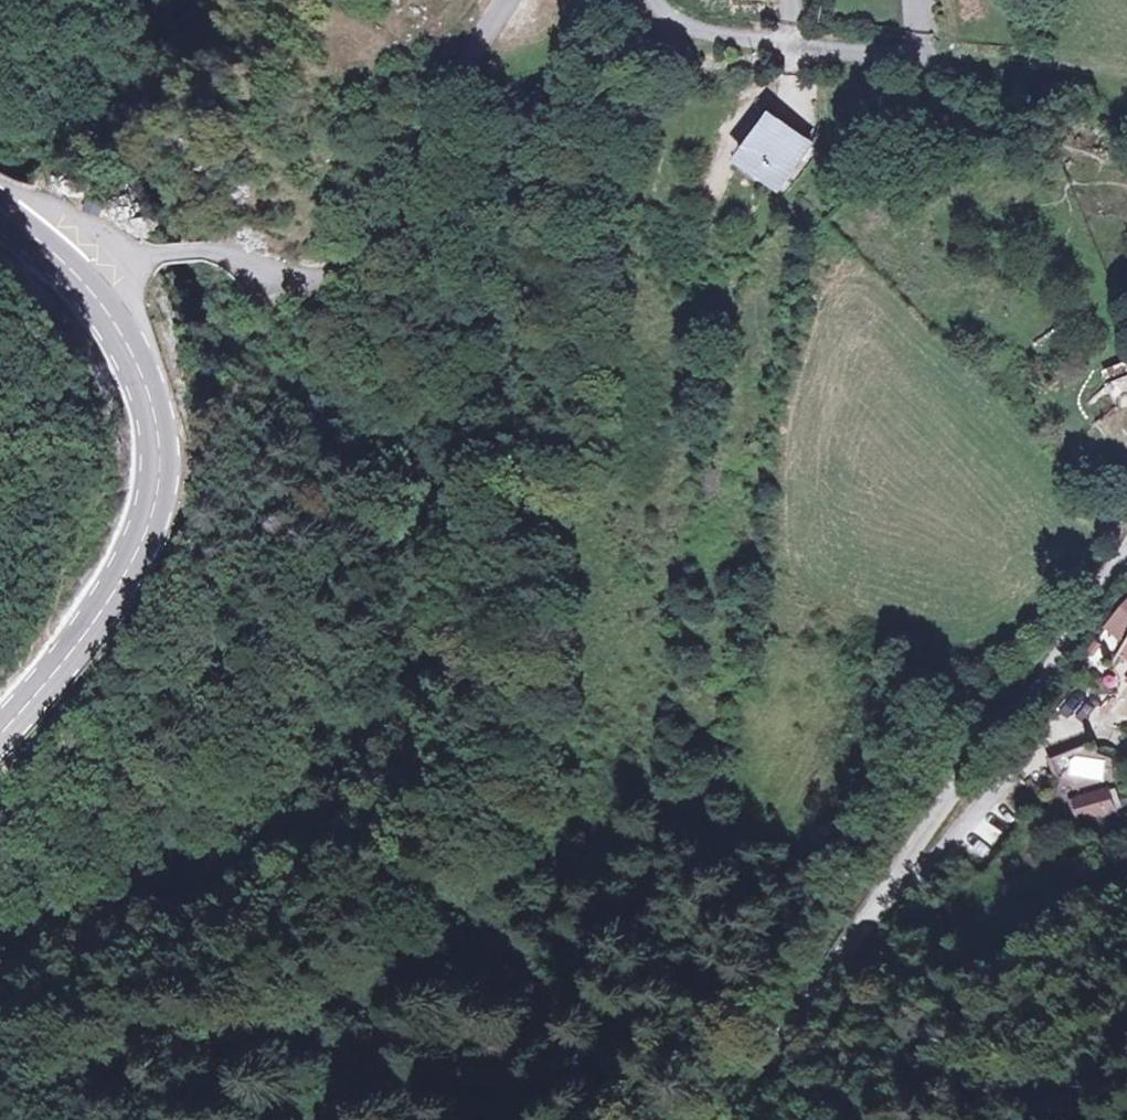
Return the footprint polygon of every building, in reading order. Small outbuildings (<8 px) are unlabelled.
[(95,203),(89,211),(105,223),(111,215),(95,203)] [(1087,697),(1071,715),(1085,727),(1100,709),(1087,697)] [(1076,753),(1088,788),(1126,775),(1126,757),(1121,739),(1076,753)] [(1103,815),(1108,816),(1110,817),(1126,812),(1126,790),(1098,797),(1103,815)]
